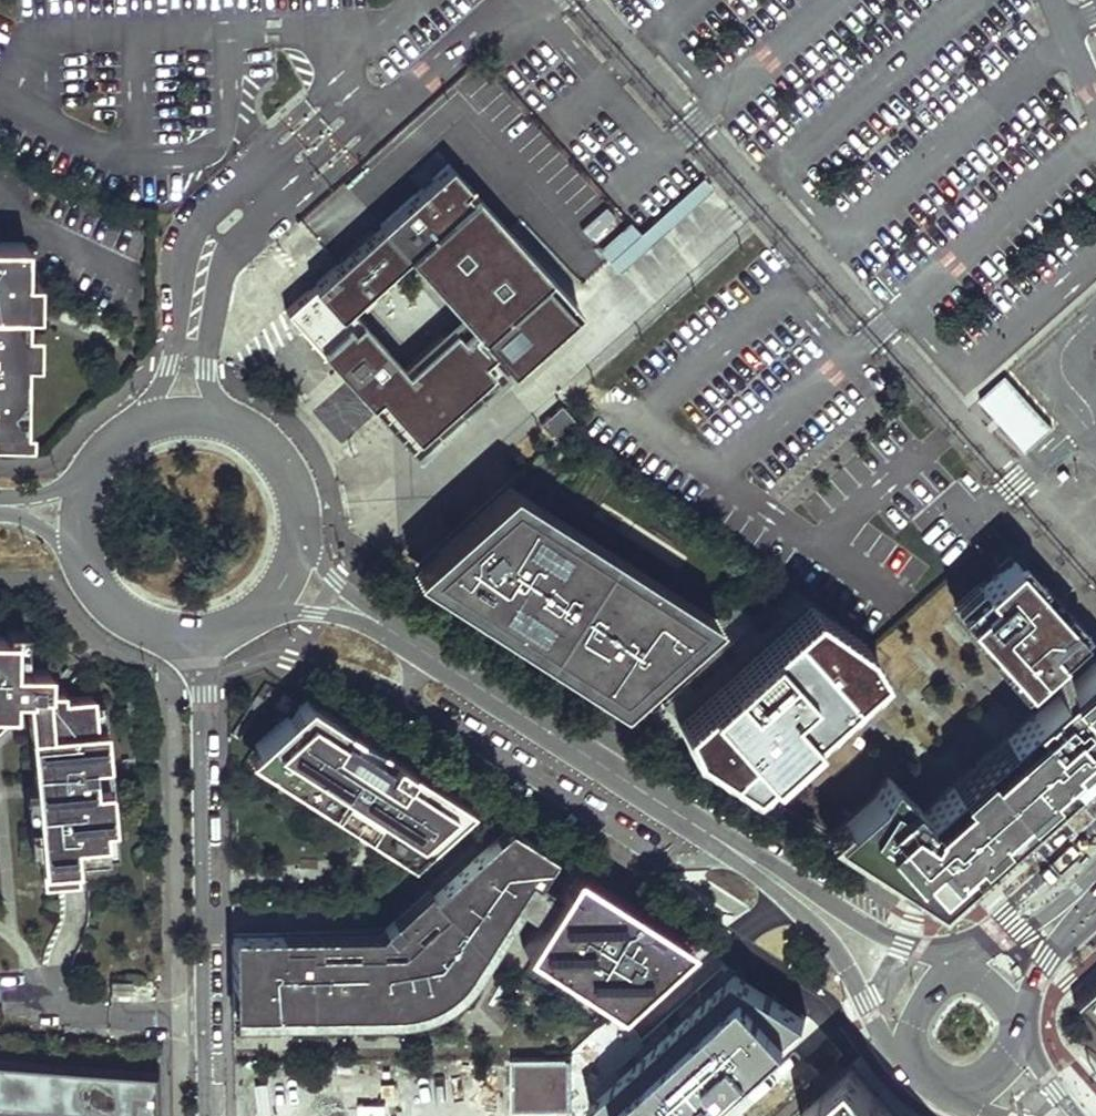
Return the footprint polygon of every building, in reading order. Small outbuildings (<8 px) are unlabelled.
[(329,361),(391,429),(391,418),(424,416),(433,438),(446,426),(437,416),(447,408),(455,418),(499,378),(577,307),(507,230),(447,163),(430,178),(434,183),(424,191),(420,187),(379,225),(391,238),(384,245),(371,231),(339,260),(335,263),(283,310),(297,325),(305,317),(310,323),(302,330),(329,361)] [(420,166),(410,175),(420,187),(424,191),(434,183),(430,178),(420,166)] [(638,232),(628,220),(596,247),(617,271),(683,213),(673,202),(638,232)] [(379,225),(371,231),(384,245),(391,238),(379,225)] [(371,231),(369,228),(336,258),(339,260),(371,231)] [(23,426),(24,359),(24,327),(25,310),(25,277),(25,242),(0,242),(0,426),(23,426)] [(37,277),(25,277),(25,310),(36,311),(37,277)] [(305,317),(297,325),(302,330),(310,323),(305,317)] [(36,327),(24,327),(24,359),(36,359),(36,327)] [(302,330),(300,333),(327,363),(329,361),(302,330)] [(979,399),(1025,449),(1051,426),(1004,376),(979,399)] [(455,418),(458,420),(501,381),(499,378),(455,418)] [(340,386),(312,411),(340,443),(369,418),(340,386)] [(560,405),(539,424),(554,440),(575,421),(560,405)] [(437,416),(446,426),(455,418),(447,408),(437,416)] [(391,429),(414,454),(433,438),(424,416),(391,418),(391,429)] [(0,426),(0,438),(28,438),(28,426),(23,426),(0,426)] [(433,438),(435,440),(448,428),(446,426),(433,438)] [(433,567),(617,685),(697,615),(512,495),(433,567)] [(956,605),(1023,680),(1080,630),(1013,555),(956,605)] [(680,719),(692,745),(749,782),(878,665),(863,640),(809,602),(680,719)] [(24,655),(25,627),(6,626),(6,635),(15,635),(14,655),(24,655)] [(114,826),(105,727),(95,728),(93,699),(92,695),(61,698),(58,692),(53,687),(48,683),(48,668),(14,668),(14,655),(15,635),(6,635),(0,635),(0,710),(14,710),(14,694),(27,693),(29,715),(38,715),(41,747),(32,748),(33,765),(46,764),(47,771),(34,772),(36,793),(39,823),(41,852),(44,885),(78,882),(76,860),(107,857),(107,854),(104,827),(114,826)] [(1095,761),(1095,656),(924,809),(890,771),(874,794),(828,835),(936,904),(1095,761)] [(256,743),(374,818),(393,788),(329,748),(340,731),(381,757),(387,747),(307,696),(299,705),(291,716),(288,714),(256,743)] [(105,727),(102,698),(93,699),(95,728),(105,727)] [(38,715),(29,715),(32,748),(41,747),(38,715)] [(256,743),(248,751),(407,855),(418,846),(393,830),(429,774),(410,762),(403,773),(386,762),(392,751),(387,747),(381,757),(340,731),(329,748),(393,788),(374,818),(256,743)] [(410,762),(392,751),(386,762),(403,773),(410,762)] [(33,765),(24,766),(26,794),(36,793),(34,772),(47,771),(46,764),(33,765)] [(393,830),(418,846),(449,818),(457,806),(460,808),(469,800),(429,774),(393,830)] [(39,823),(29,824),(31,853),(41,852),(39,823)] [(313,1012),(313,1022),(398,1020),(409,1019),(419,1016),(430,1012),(438,1009),(447,1003),(454,998),(462,991),(470,983),(477,974),(510,921),(515,913),(463,880),(509,840),(546,863),(552,853),(507,824),(389,921),(397,929),(390,938),(381,931),(232,932),(232,945),(281,945),(282,1013),(261,1013),(262,1023),(290,1022),(289,1013),(292,1013),(291,944),(309,944),(308,952),(399,950),(454,886),(502,916),(469,968),(465,973),(462,978),(458,983),(450,989),(445,993),(436,999),(430,1002),(422,1005),(415,1008),(405,1010),(395,1011),(313,1012)] [(107,854),(117,854),(114,826),(104,827),(107,854)] [(534,881),(546,863),(509,840),(463,880),(515,913),(527,895),(534,881)] [(617,1004),(688,940),(572,865),(554,894),(546,907),(522,945),(617,1004)] [(554,894),(534,881),(527,895),(546,907),(554,894)] [(502,916),(454,886),(399,950),(308,952),(309,944),(291,944),(292,1013),(313,1012),(395,1011),(405,1010),(415,1008),(422,1005),(430,1002),(436,999),(445,993),(450,989),(458,983),(462,978),(465,973),(469,968),(502,916)] [(389,921),(381,931),(390,938),(397,929),(389,921)] [(232,945),(233,1014),(261,1013),(282,1013),(281,945),(232,945)] [(593,1098),(608,1115),(689,1115),(803,1015),(734,974),(593,1098)] [(112,980),(112,992),(132,992),(133,980),(112,980)] [(1074,1001),(1095,1027),(1095,981),(1074,1001)] [(570,1057),(511,1056),(510,1108),(569,1109),(570,1057)] [(798,1115),(899,1115),(882,1098),(848,1060),(801,1103),(806,1109),(798,1115)] [(116,1091),(161,1095),(161,1094),(116,1089),(117,1080),(0,1068),(0,1115),(114,1115),(116,1091)] [(161,1094),(161,1084),(117,1080),(116,1089),(161,1094)] [(161,1095),(116,1091),(114,1115),(161,1115),(161,1095)]
